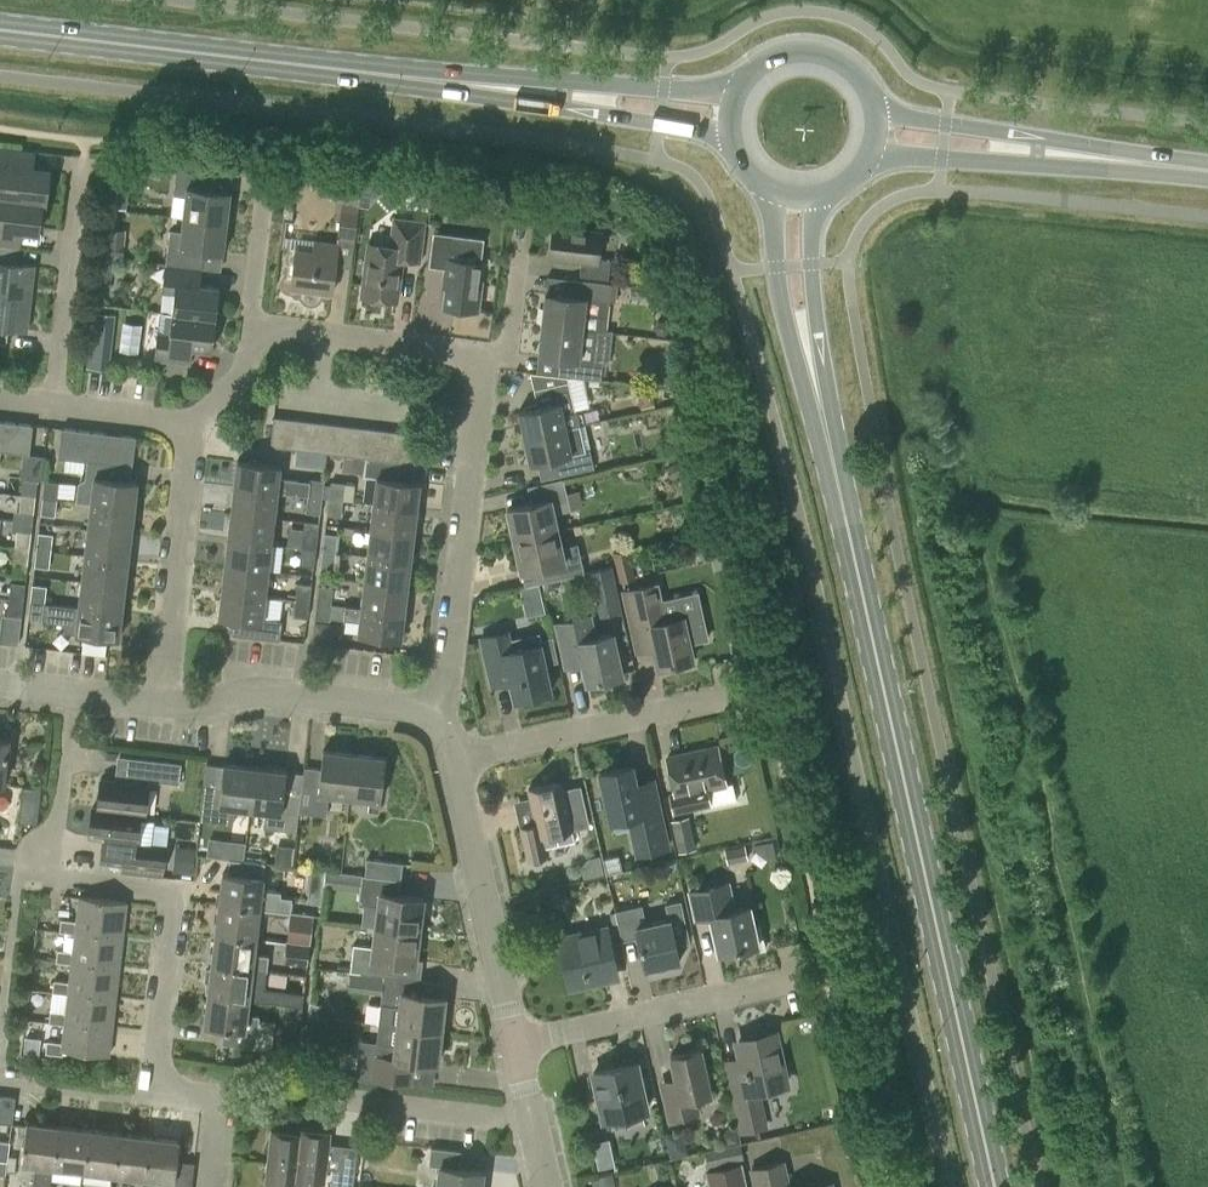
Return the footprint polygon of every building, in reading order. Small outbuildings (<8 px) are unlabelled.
[(44,201),(47,172),(34,170),(35,151),(0,147),(0,196),(44,201)] [(132,163),(113,161),(111,177),(131,178),(132,163)] [(175,195),(183,195),(181,217),(224,223),(228,192),(230,192),(232,173),(177,167),(175,195)] [(362,179),(346,177),(342,203),(337,239),(355,242),(359,205),(362,179)] [(431,187),(416,185),(414,202),(429,204),(431,187)] [(453,191),(434,188),(432,206),(451,208),(453,191)] [(44,201),(0,196),(0,227),(37,232),(41,201),(44,202),(44,201)] [(224,223),(181,217),(178,238),(169,237),(166,264),(202,268),(221,270),(223,255),(220,255),(224,223)] [(360,298),(394,302),(400,261),(411,262),(411,260),(421,262),(426,221),(392,217),(389,246),(366,244),(360,298)] [(553,227),(549,257),(581,261),(579,276),(608,278),(610,259),(598,258),(601,233),(553,227)] [(476,281),(479,262),(447,259),(450,235),(433,234),(429,265),(442,266),(441,278),(444,278),(441,308),(476,312),(479,281),(476,281)] [(310,249),(294,248),(289,290),(331,294),(336,243),(311,240),(310,249)] [(29,298),(32,266),(16,264),(17,247),(0,245),(0,295),(29,298)] [(125,246),(106,245),(105,255),(114,256),(124,257),(125,246)] [(105,255),(101,255),(99,273),(112,274),(114,256),(105,255)] [(162,292),(171,293),(169,313),(213,318),(216,288),(200,286),(202,268),(166,264),(162,292)] [(630,283),(646,285),(648,270),(631,269),(630,283)] [(546,278),(544,295),(541,325),(581,329),(595,331),(598,331),(601,301),(614,302),(615,286),(610,286),(610,285),(546,278)] [(29,298),(0,295),(0,343),(7,344),(8,330),(25,332),(29,298)] [(213,318),(169,313),(167,332),(157,331),(154,360),(190,364),(193,349),(209,351),(213,318)] [(595,331),(581,329),(541,325),(537,356),(559,358),(557,375),(600,380),(602,363),(592,362),(595,331)] [(108,346),(91,344),(89,365),(106,367),(108,346)] [(670,368),(660,367),(653,372),(652,381),(668,383),(670,368)] [(517,410),(523,438),(584,424),(582,414),(575,411),(568,381),(533,389),(538,406),(517,410)] [(670,410),(680,444),(695,439),(686,406),(670,410)] [(268,446),(286,448),(289,419),(272,417),(268,446)] [(300,450),(304,421),(289,419),(286,448),(300,450)] [(1,420),(0,427),(0,450),(1,450),(12,451),(15,422),(1,420)] [(314,452),(318,422),(304,421),(300,450),(314,452)] [(15,422),(12,451),(27,453),(31,424),(15,422)] [(329,453),(332,424),(318,422),(314,452),(329,453)] [(343,455),(346,426),(332,424),(329,453),(343,455)] [(594,468),(584,424),(523,438),(528,462),(537,460),(538,465),(550,463),(553,477),(594,468)] [(357,457),(361,428),(346,426),(343,455),(357,457)] [(72,459),(76,429),(62,428),(58,458),(72,459)] [(371,459),(375,429),(361,428),(357,457),(366,458),(371,459)] [(87,461),(90,431),(76,429),(72,459),(87,461)] [(386,460),(389,431),(375,429),(371,459),(386,460)] [(100,462),(104,433),(90,431),(87,461),(100,462)] [(400,462),(404,433),(389,431),(386,460),(400,462)] [(115,464),(118,434),(104,433),(100,462),(115,464)] [(416,434),(404,433),(400,462),(413,464),(416,434)] [(134,436),(118,434),(115,464),(128,465),(130,465),(134,436)] [(364,476),(376,477),(373,504),(415,509),(418,482),(413,481),(415,464),(413,464),(400,462),(386,460),(371,459),(366,458),(364,476)] [(277,493),(308,497),(322,498),(324,480),(310,478),(309,481),(278,478),(280,465),(238,460),(234,488),(277,493)] [(134,479),(127,479),(128,465),(115,464),(100,462),(87,461),(85,479),(79,482),(77,501),(88,502),(131,506),(134,479)] [(683,473),(677,461),(667,467),(673,478),(683,473)] [(22,494),(21,494),(36,496),(38,479),(23,478),(7,476),(5,492),(22,494)] [(513,540),(555,530),(552,514),(570,509),(563,478),(527,486),(531,501),(505,507),(513,540)] [(45,480),(43,497),(57,498),(59,482),(45,480)] [(331,481),(329,499),(343,501),(345,483),(331,481)] [(277,493),(234,488),(231,515),(274,520),(277,493)] [(34,513),(36,496),(21,494),(20,511),(14,510),(13,520),(33,522),(34,513)] [(55,516),(57,498),(43,497),(41,514),(55,516)] [(320,514),(322,498),(308,497),(306,512),(320,514)] [(341,516),(343,501),(329,499),(327,514),(341,516)] [(131,506),(88,502),(85,528),(128,532),(131,506)] [(370,531),(412,536),(415,509),(373,504),(370,531)] [(274,520),(231,515),(229,540),(271,545),(274,520)] [(30,548),(33,522),(13,520),(12,531),(17,531),(17,533),(10,532),(8,546),(15,547),(30,548)] [(128,532),(85,528),(82,554),(126,558),(128,532)] [(303,530),(301,548),(316,550),(318,532),(303,530)] [(577,544),(560,548),(555,530),(513,540),(520,573),(522,572),(524,586),(584,572),(577,544)] [(367,556),(409,561),(412,536),(370,531),(367,556)] [(38,532),(36,549),(51,551),(52,534),(38,532)] [(325,533),(323,551),(337,552),(339,534),(325,533)] [(271,545),(229,540),(226,567),(268,572),(271,545)] [(28,565),(30,548),(15,547),(13,563),(28,565)] [(314,566),(316,550),(301,548),(299,564),(314,566)] [(49,567),(51,551),(36,549),(35,566),(49,567)] [(625,549),(612,551),(616,566),(628,563),(625,549)] [(335,568),(337,552),(323,551),(321,567),(335,568)] [(126,558),(82,554),(80,579),(123,584),(126,558)] [(409,561),(367,556),(364,582),(406,587),(409,561)] [(628,563),(616,566),(619,580),(632,578),(628,563)] [(268,572),(226,567),(223,593),(265,598),(268,572)] [(615,584),(611,568),(595,571),(599,588),(615,584)] [(123,584),(80,579),(77,605),(120,610),(123,584)] [(11,582),(9,598),(23,600),(25,583),(11,582)] [(364,582),(361,607),(331,603),(333,587),(319,585),(317,603),(331,605),(345,607),(403,614),(406,587),(364,582)] [(297,583),(295,601),(309,603),(312,584),(297,583)] [(697,605),(660,613),(654,583),(621,590),(631,639),(648,635),(655,667),(670,663),(671,668),(687,665),(686,660),(689,659),(686,642),(705,638),(697,605)] [(33,584),(31,601),(45,602),(47,586),(33,584)] [(544,613),(537,584),(517,589),(523,617),(544,613)] [(263,616),(265,598),(223,593),(220,616),(234,618),(233,632),(281,637),(283,618),(263,616)] [(21,617),(23,600),(9,598),(7,615),(21,617)] [(120,610),(77,605),(45,602),(31,601),(29,618),(43,619),(43,621),(75,624),(74,632),(117,637),(120,610)] [(308,618),(309,603),(295,601),(294,616),(308,618)] [(329,618),(331,605),(317,603),(315,618),(329,620),(329,618)] [(345,607),(344,619),(360,621),(358,633),(400,638),(403,614),(345,607)] [(620,675),(611,631),(596,634),(591,614),(553,622),(563,669),(582,665),(585,683),(620,675)] [(509,629),(478,636),(489,687),(510,683),(513,698),(548,690),(542,663),(554,660),(550,641),(538,643),(536,634),(518,638),(520,647),(514,649),(509,629)] [(716,746),(666,757),(674,791),(668,793),(673,814),(711,805),(736,799),(732,781),(724,783),(716,746)] [(327,815),(329,794),(349,796),(353,754),(323,751),(321,769),(304,766),(301,796),(299,812),(327,815)] [(353,754),(349,796),(370,798),(368,810),(379,812),(381,800),(380,800),(384,758),(353,754)] [(90,808),(139,814),(143,814),(147,786),(149,786),(149,780),(179,783),(182,763),(118,756),(115,781),(99,779),(95,808),(90,808)] [(233,824),(235,807),(250,809),(255,768),(222,764),(222,765),(206,763),(200,820),(233,824)] [(600,772),(610,819),(626,815),(635,856),(671,848),(655,777),(636,782),(632,765),(600,772)] [(255,768),(250,809),(265,811),(264,827),(296,831),(299,812),(301,796),(283,795),(286,771),(255,768)] [(536,823),(520,827),(528,862),(547,858),(545,848),(575,842),(572,830),(589,826),(580,785),(563,789),(562,780),(528,787),(536,823)] [(24,819),(42,820),(43,786),(25,785),(24,819)] [(136,845),(136,837),(139,814),(90,808),(87,835),(103,836),(100,863),(164,870),(167,849),(136,845)] [(689,816),(671,820),(676,842),(694,838),(689,816)] [(196,841),(180,839),(176,864),(192,866),(196,841)] [(223,841),(211,839),(209,855),(221,857),(223,841)] [(744,844),(724,849),(727,864),(748,859),(744,844)] [(276,846),(275,861),(290,862),(292,847),(276,846)] [(367,858),(365,875),(400,879),(402,862),(369,858),(367,858)] [(222,872),(218,903),(258,908),(291,912),(292,897),(281,896),(281,892),(262,890),(265,863),(230,860),(229,873),(222,872)] [(309,868),(306,892),(308,892),(307,902),(322,904),(326,870),(309,868)] [(362,875),(358,905),(364,905),(362,925),(374,926),(418,931),(422,899),(399,897),(400,879),(365,875),(362,875)] [(766,949),(760,924),(751,926),(747,907),(737,909),(730,881),(687,890),(693,921),(709,917),(717,953),(741,947),(743,954),(766,949)] [(60,930),(73,932),(121,938),(125,902),(78,897),(75,920),(61,919),(60,930)] [(683,897),(665,902),(669,916),(677,913),(686,944),(696,941),(683,897)] [(258,908),(218,903),(214,933),(254,938),(258,908)] [(616,911),(623,942),(638,939),(644,968),(678,961),(668,918),(646,923),(642,905),(616,911)] [(292,912),(288,942),(310,945),(313,915),(292,912)] [(384,975),(384,976),(444,983),(444,982),(421,979),(423,959),(415,959),(418,931),(374,926),(372,946),(353,944),(351,971),(384,975)] [(605,928),(559,939),(570,985),(616,975),(605,928)] [(70,963),(117,968),(121,938),(73,932),(71,951),(58,949),(56,961),(70,963)] [(254,938),(214,933),(211,963),(267,970),(269,955),(252,953),(254,938)] [(307,965),(310,945),(288,942),(285,962),(307,965)] [(66,993),(114,998),(117,968),(70,963),(68,981),(54,980),(53,991),(66,993)] [(207,994),(247,999),(288,1004),(302,1005),(304,992),(265,988),(267,970),(211,963),(207,994)] [(442,1004),(444,983),(384,976),(382,995),(380,995),(377,1023),(396,1025),(396,1026),(439,1031),(442,1004)] [(63,1023),(110,1029),(114,998),(66,993),(64,1012),(51,1010),(49,1022),(63,1023)] [(260,1016),(245,1014),(247,999),(207,994),(203,1025),(224,1027),(222,1043),(256,1047),(260,1016)] [(321,1005),(309,1003),(307,1014),(319,1016),(321,1005)] [(300,1025),(302,1005),(288,1004),(286,1023),(300,1025)] [(110,1029),(63,1023),(61,1042),(47,1040),(46,1052),(62,1054),(63,1050),(107,1055),(110,1029)] [(396,1025),(377,1023),(374,1042),(370,1078),(403,1082),(404,1075),(431,1078),(432,1064),(436,1064),(439,1031),(396,1026),(396,1025)] [(771,1032),(737,1039),(741,1056),(723,1060),(740,1134),(768,1127),(760,1089),(782,1084),(771,1032)] [(26,1037),(24,1051),(39,1053),(41,1038),(26,1037)] [(700,1048),(671,1055),(676,1076),(658,1081),(667,1121),(700,1113),(697,1097),(710,1093),(700,1048)] [(636,1062),(593,1071),(604,1118),(646,1108),(636,1062)] [(0,1095),(0,1122),(12,1123),(16,1096),(0,1095)] [(56,1125),(26,1122),(21,1163),(36,1165),(33,1186),(49,1186),(56,1125)] [(87,1129),(56,1125),(49,1186),(50,1186),(53,1167),(82,1170),(87,1129)] [(299,1131),(295,1178),(323,1181),(324,1167),(333,1168),(331,1186),(353,1186),(358,1146),(327,1143),(329,1128),(300,1125),(299,1131)] [(735,1127),(726,1129),(723,1135),(725,1143),(738,1141),(735,1127)] [(295,1184),(295,1178),(299,1131),(270,1128),(265,1181),(295,1184)] [(113,1174),(117,1132),(87,1129),(82,1170),(113,1174)] [(143,1177),(147,1136),(117,1132),(113,1174),(143,1177)] [(680,1132),(666,1135),(671,1156),(685,1153),(680,1132)] [(147,1136),(143,1177),(142,1186),(156,1186),(157,1179),(172,1181),(172,1186),(191,1186),(193,1163),(176,1161),(179,1140),(155,1137),(147,1136)] [(4,1172),(5,1171),(6,1156),(8,1156),(10,1141),(0,1140),(0,1172),(4,1172)] [(740,1143),(705,1151),(708,1166),(743,1158),(740,1143)] [(439,1166),(436,1186),(479,1186),(481,1170),(459,1167),(461,1150),(431,1147),(429,1164),(439,1166)] [(5,1171),(6,1171),(15,1171),(16,1157),(8,1156),(6,1156),(5,1171)] [(749,1168),(753,1186),(791,1186),(785,1160),(749,1168)] [(742,1162),(705,1171),(709,1186),(747,1186),(742,1162)] [(369,1186),(370,1175),(361,1173),(359,1185),(369,1186)] [(596,1177),(597,1186),(616,1186),(615,1174),(596,1177)]
